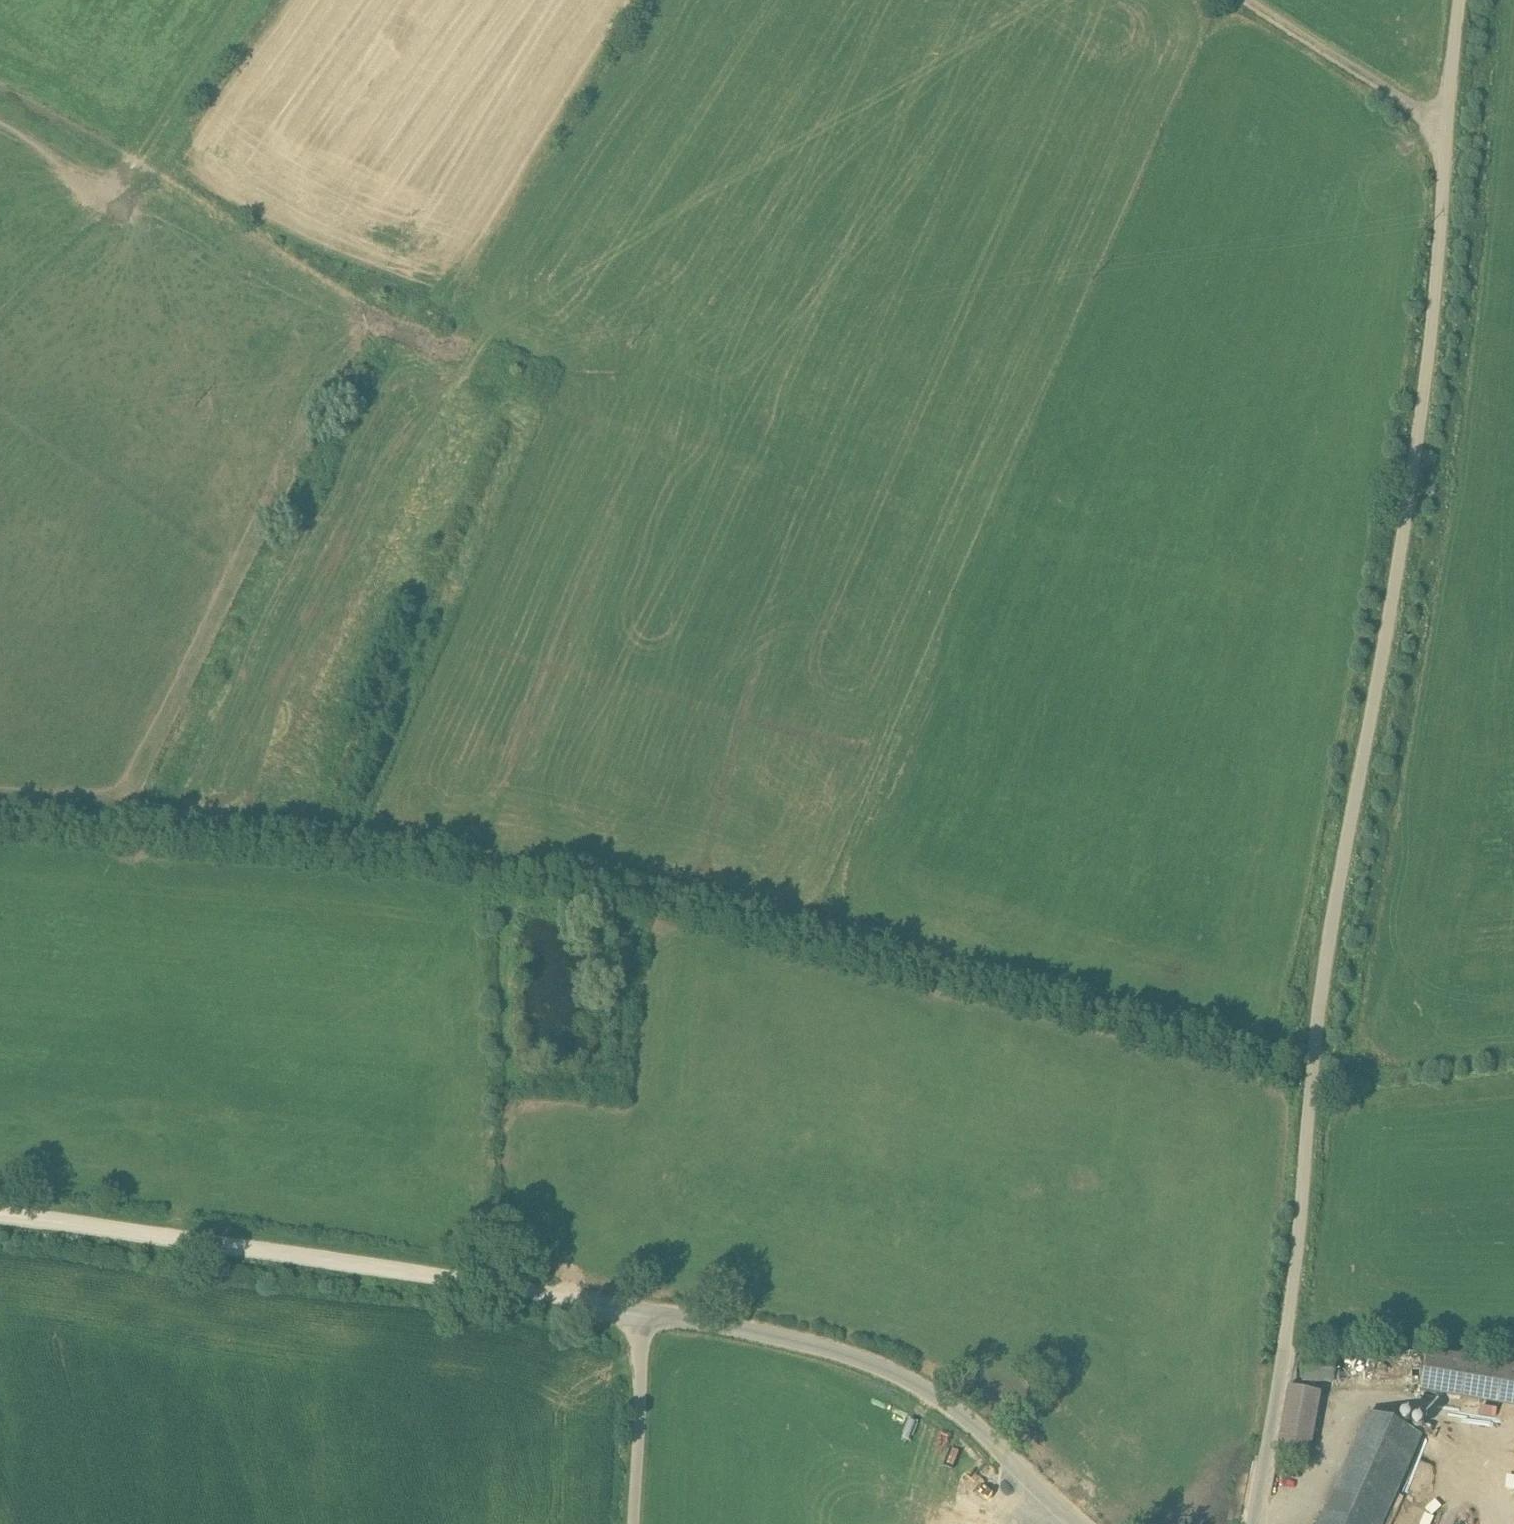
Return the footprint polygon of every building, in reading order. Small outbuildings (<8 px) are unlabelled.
[(1342,1344),(1309,1343),(1308,1376),(1341,1377),(1342,1344)] [(1428,1353),(1421,1392),(1513,1408),(1513,1367),(1428,1353)] [(1327,1390),(1298,1384),(1286,1441),(1315,1447),(1327,1390)] [(1316,1523),(1380,1523),(1420,1434),(1367,1410),(1316,1523)]
